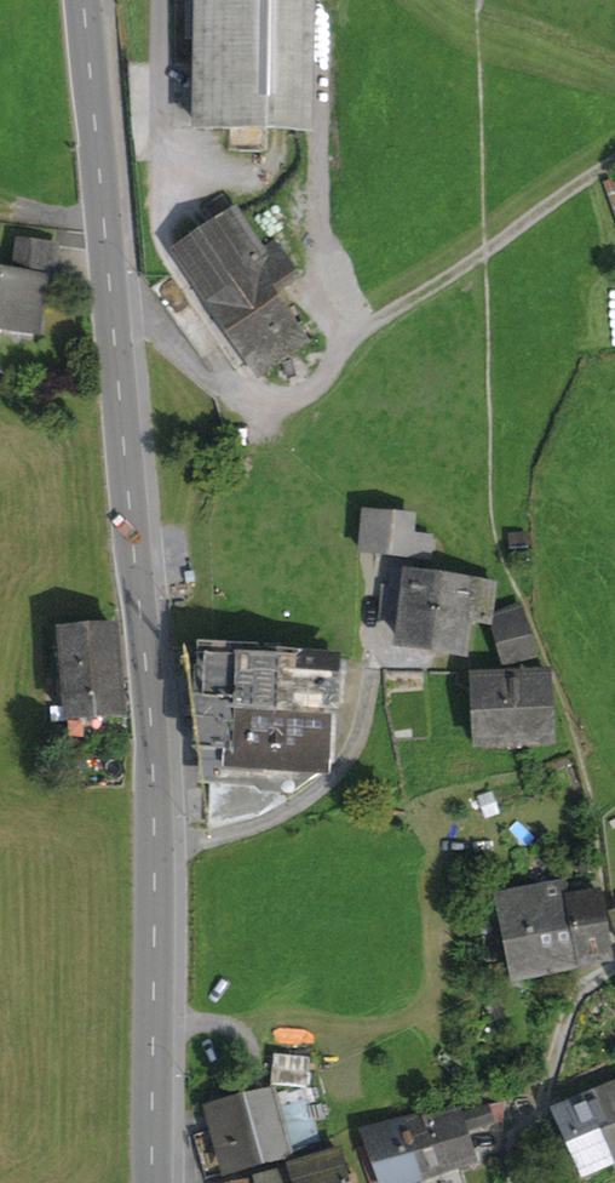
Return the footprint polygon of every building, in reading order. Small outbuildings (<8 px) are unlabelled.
[(296,129),(298,0),(201,0),(199,127),(296,129)] [(273,244),(262,251),(236,212),(178,252),(260,374),(307,342),(272,290),(294,275),(273,244)] [(35,331),(41,282),(50,283),(54,247),(18,243),(14,279),(0,277),(0,327),(35,331)] [(434,551),(435,541),(407,538),(409,515),(364,511),(361,551),(427,556),(428,550),(434,551)] [(510,535),(512,558),(527,556),(525,534),(510,535)] [(404,619),(401,641),(431,645),(441,577),(395,573),(393,588),(383,587),(381,617),(404,619)] [(467,620),(487,623),(493,585),(441,577),(431,645),(462,649),(467,620)] [(503,659),(533,649),(519,605),(495,616),(496,632),(503,659)] [(60,634),(64,677),(118,672),(115,628),(60,634)] [(216,658),(212,744),(304,747),(306,695),(322,695),(322,686),(332,686),(333,664),(250,660),(249,682),(234,681),(235,659),(216,658)] [(520,740),(550,738),(545,669),(530,670),(530,672),(475,675),(475,685),(477,742),(508,741),(520,740)] [(104,718),(122,716),(118,672),(64,677),(65,688),(57,688),(57,695),(65,694),(69,735),(106,732),(104,718)] [(520,740),(508,741),(509,749),(520,748),(520,740)] [(497,898),(514,975),(577,963),(564,900),(566,900),(562,884),(497,898)] [(564,900),(577,963),(610,954),(599,894),(566,900),(564,900)] [(582,1098),(586,1106),(610,1161),(614,1158),(614,1083),(582,1098)] [(250,1165),(250,1167),(288,1156),(272,1096),(220,1110),(236,1169),(250,1165)] [(555,1109),(583,1172),(610,1161),(586,1106),(582,1098),(555,1109)] [(486,1107),(457,1117),(455,1111),(431,1116),(433,1120),(425,1122),(423,1116),(404,1120),(422,1176),(471,1159),(462,1132),(491,1122),(486,1107)] [(370,1182),(399,1182),(422,1176),(404,1120),(366,1133),(370,1145),(358,1149),(370,1182)] [(339,1152),(317,1159),(323,1182),(356,1182),(355,1177),(344,1179),(339,1152)] [(293,1182),(323,1182),(317,1159),(289,1168),(293,1182)] [(289,1168),(259,1176),(260,1182),(293,1182),(289,1168)]
